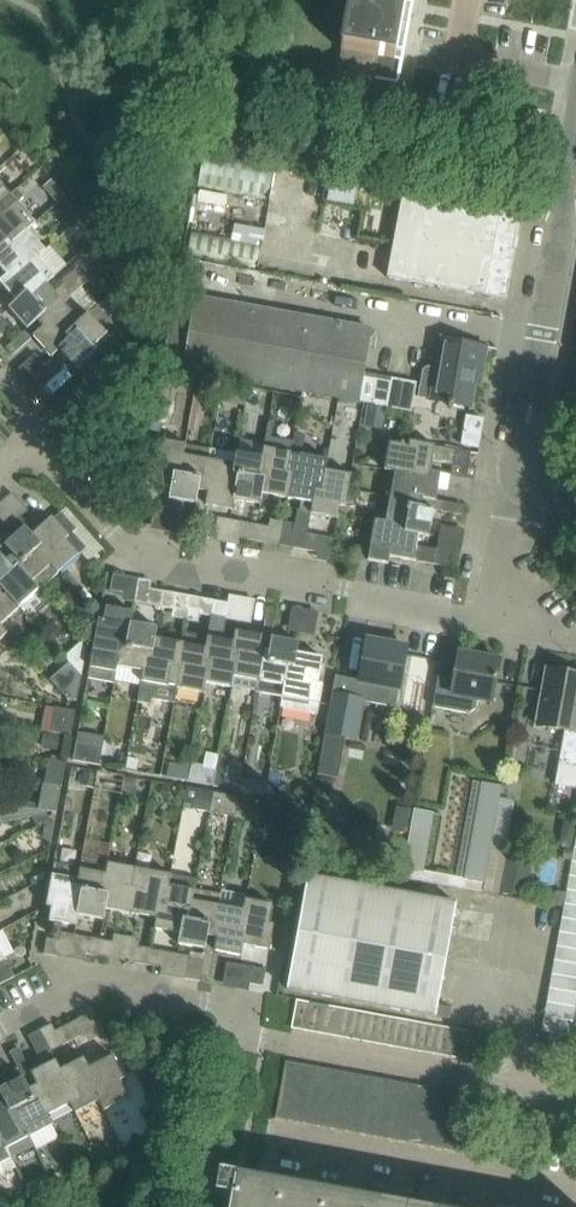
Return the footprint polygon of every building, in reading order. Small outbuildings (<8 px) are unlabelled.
[(373,95),(376,80),(397,84),(403,53),(401,53),(408,15),(413,16),(416,0),(349,0),(340,50),(341,50),(340,57),(338,57),(332,88),(373,95)] [(197,188),(270,200),(276,164),(203,152),(197,188)] [(523,204),(405,183),(388,278),(505,299),(523,204)] [(11,195),(0,184),(0,205),(11,195)] [(7,239),(11,244),(26,230),(35,222),(17,203),(24,197),(17,189),(11,195),(0,205),(0,245),(7,239)] [(76,215),(69,222),(72,225),(79,219),(76,215)] [(17,265),(22,271),(37,258),(45,250),(26,230),(11,244),(7,239),(0,245),(0,281),(17,265)] [(187,255),(258,268),(262,243),(191,231),(187,255)] [(16,302),(27,292),(31,297),(45,284),(54,276),(37,258),(22,271),(17,265),(0,281),(0,300),(8,293),(16,302)] [(27,292),(16,302),(8,309),(26,329),(21,334),(28,341),(33,337),(43,327),(41,324),(89,280),(77,266),(61,280),(65,284),(54,294),(45,284),(31,297),(27,292)] [(43,327),(33,337),(51,357),(59,350),(70,340),(67,336),(99,307),(85,291),(92,284),(89,280),(41,324),(43,327)] [(196,297),(195,305),(184,370),(201,373),(233,379),(246,306),(196,297)] [(161,366),(184,370),(195,305),(172,301),(161,366)] [(298,316),(246,306),(233,379),(285,389),(298,316)] [(70,340),(59,350),(77,369),(96,352),(99,356),(101,354),(123,334),(99,307),(67,336),(70,340)] [(368,404),(385,407),(390,382),(362,377),(369,329),(298,316),(285,389),(368,404)] [(28,341),(21,334),(5,348),(12,355),(28,341)] [(436,401),(436,399),(433,399),(434,395),(450,398),(448,407),(453,408),(454,403),(470,406),(474,383),(472,383),(473,374),(480,375),(485,348),(442,340),(437,370),(427,368),(424,371),(421,384),(419,398),(436,401)] [(390,382),(385,407),(411,412),(417,383),(391,378),(390,382)] [(381,431),(385,407),(368,404),(364,427),(381,431)] [(468,413),(464,443),(483,446),(487,416),(468,413)] [(260,493),(286,498),(291,474),(286,473),(290,453),(292,443),(271,439),(274,424),(268,423),(263,448),(261,459),(258,479),(262,480),(260,493)] [(150,426),(144,457),(149,458),(145,483),(171,488),(173,474),(178,475),(183,445),(159,440),(161,428),(150,426)] [(415,468),(430,471),(432,460),(452,464),(453,462),(468,465),(471,452),(408,441),(407,446),(388,443),(383,469),(394,471),(414,474),(415,468)] [(204,512),(205,505),(208,492),(202,490),(208,460),(210,450),(183,445),(178,475),(173,474),(171,488),(169,498),(196,504),(194,511),(204,512)] [(208,460),(202,490),(208,492),(205,505),(232,510),(233,504),(237,486),(230,485),(235,454),(210,450),(208,460)] [(325,459),(290,453),(286,473),(291,474),(286,498),(301,501),(299,510),(297,510),(293,532),(294,533),(292,547),(304,550),(307,534),(311,513),(315,489),(319,490),(323,470),(325,459)] [(257,509),(260,493),(262,480),(258,479),(261,459),(235,454),(230,485),(237,486),(233,504),(257,509)] [(435,500),(438,488),(447,490),(450,475),(440,473),(430,471),(415,468),(414,474),(394,471),(389,497),(419,503),(420,498),(435,500)] [(351,475),(323,470),(319,490),(315,489),(311,513),(338,518),(340,505),(345,506),(351,475)] [(442,501),(435,500),(420,498),(419,503),(389,497),(384,523),(405,527),(404,532),(418,535),(429,537),(434,510),(440,511),(442,501)] [(463,505),(442,501),(440,511),(461,515),(463,505)] [(200,533),(204,512),(194,511),(190,531),(200,533)] [(36,549),(58,574),(86,548),(73,533),(76,530),(60,512),(53,519),(51,517),(32,535),(41,545),(36,549)] [(388,564),(390,556),(447,567),(450,567),(452,554),(436,551),(437,550),(416,546),(418,535),(404,532),(405,527),(384,523),(375,521),(374,526),(368,560),(388,564)] [(240,538),(252,540),(255,524),(243,522),(240,538)] [(268,527),(255,524),(252,540),(265,543),(268,527)] [(6,562),(9,559),(30,582),(38,591),(58,574),(36,549),(41,545),(32,535),(24,527),(4,545),(0,540),(0,555),(6,562)] [(320,536),(307,534),(304,550),(317,552),(320,536)] [(18,608),(38,591),(30,582),(9,559),(6,562),(0,555),(0,588),(18,608)] [(122,592),(125,576),(112,574),(109,590),(122,592)] [(18,608),(0,588),(0,624),(18,608)] [(84,589),(77,595),(85,604),(92,598),(84,589)] [(150,589),(147,604),(160,607),(163,591),(150,589)] [(163,591),(160,607),(173,609),(176,594),(163,591)] [(199,614),(211,616),(214,600),(202,598),(199,614)] [(227,603),(214,600),(211,616),(225,619),(225,618),(227,603)] [(114,682),(116,666),(122,635),(129,637),(131,623),(133,612),(106,607),(103,620),(98,619),(88,678),(114,682)] [(267,608),(263,629),(273,631),(277,610),(267,608)] [(207,637),(203,661),(208,662),(205,683),(231,687),(231,685),(236,656),(231,655),(233,641),(222,639),(226,619),(225,618),(225,619),(211,616),(207,637)] [(157,628),(131,623),(129,637),(122,635),(116,666),(143,671),(146,651),(153,652),(155,638),(157,628)] [(256,691),(282,696),(288,665),(294,666),(297,653),(299,642),(272,637),(273,631),(263,629),(262,635),(259,650),(263,650),(256,690),(256,691)] [(233,641),(231,655),(236,656),(231,685),(256,690),(263,650),(259,650),(262,635),(235,631),(233,641)] [(180,643),(176,667),(180,668),(176,688),(203,693),(205,683),(208,662),(203,661),(207,637),(182,632),(180,643)] [(173,703),(176,688),(180,668),(176,667),(180,643),(155,638),(153,652),(146,651),(143,671),(137,701),(151,704),(152,699),(173,703)] [(62,656),(67,662),(80,676),(82,676),(88,644),(85,643),(81,639),(62,656)] [(357,739),(364,701),(395,707),(406,647),(366,640),(358,680),(335,676),(324,733),(317,774),(338,778),(346,737),(357,739)] [(318,682),(323,658),(297,653),(294,666),(288,665),(282,696),(280,707),(317,714),(323,683),(318,682)] [(457,663),(442,660),(441,660),(432,707),(469,714),(476,708),(478,699),(492,702),(500,661),(458,653),(457,663)] [(68,701),(77,702),(82,676),(80,676),(67,662),(48,679),(68,701)] [(547,669),(537,725),(565,730),(556,777),(570,780),(569,788),(575,789),(575,675),(547,669)] [(55,708),(50,733),(70,737),(75,712),(55,708)] [(66,738),(42,734),(39,750),(63,754),(66,738)] [(103,748),(76,743),(72,760),(99,765),(103,748)] [(125,769),(135,771),(138,757),(128,755),(125,769)] [(61,788),(66,762),(47,759),(43,785),(61,788)] [(243,765),(226,762),(217,761),(215,770),(212,785),(238,789),(240,776),(243,765)] [(190,762),(187,780),(212,785),(215,770),(203,768),(204,764),(190,762)] [(334,781),(319,779),(317,791),(331,793),(334,781)] [(455,877),(453,888),(481,894),(500,799),(502,785),(474,779),(455,877)] [(23,781),(21,792),(41,796),(39,810),(47,811),(52,812),(56,813),(61,788),(43,785),(23,781)] [(293,792),(299,802),(313,793),(307,783),(293,792)] [(208,811),(211,791),(186,787),(182,806),(208,811)] [(237,796),(211,791),(208,811),(233,816),(237,796)] [(15,806),(13,820),(31,818),(46,815),(47,811),(39,810),(15,806)] [(414,809),(401,878),(423,882),(430,884),(432,873),(425,871),(435,813),(414,809)] [(46,815),(31,818),(36,825),(43,821),(48,819),(51,817),(51,816),(46,815)] [(44,823),(42,837),(51,842),(55,820),(48,819),(43,821),(44,823)] [(561,832),(559,846),(572,849),(575,834),(561,832)] [(82,859),(80,867),(78,880),(74,900),(80,901),(78,914),(104,919),(106,909),(108,895),(102,894),(107,863),(82,859)] [(76,925),(78,914),(80,901),(74,900),(78,880),(80,867),(54,862),(46,906),(51,907),(49,920),(76,925)] [(106,909),(130,913),(134,889),(130,888),(133,868),(107,863),(102,894),(108,895),(106,909)] [(505,865),(499,893),(525,899),(530,870),(505,865)] [(170,875),(133,868),(130,888),(134,889),(130,913),(156,918),(158,904),(164,905),(170,875)] [(566,888),(575,889),(575,875),(569,873),(566,888)] [(154,928),(180,933),(182,919),(188,920),(191,900),(193,890),(195,879),(170,875),(164,905),(158,904),(156,918),(154,928)] [(287,989),(435,1017),(456,902),(308,875),(287,989)] [(564,902),(575,904),(575,889),(566,888),(564,902)] [(245,899),(243,910),(240,930),(246,931),(243,945),(269,949),(274,924),(269,923),(272,904),(245,899)] [(204,949),(203,956),(213,958),(214,951),(217,937),(212,936),(217,905),(191,900),(188,920),(182,919),(180,933),(178,944),(204,949)] [(561,916),(575,919),(575,904),(564,902),(561,916)] [(241,955),(243,945),(246,931),(240,930),(243,910),(217,905),(212,936),(217,937),(214,951),(241,955)] [(559,930),(575,933),(575,919),(561,916),(559,930)] [(557,945),(575,948),(575,933),(559,930),(557,945)] [(46,937),(43,953),(56,956),(59,940),(46,937)] [(84,953),(97,955),(100,939),(87,937),(84,953)] [(100,939),(97,955),(109,958),(112,941),(100,939)] [(554,959),(575,963),(575,948),(557,945),(554,959)] [(148,965),(151,949),(138,946),(135,962),(148,965)] [(164,951),(151,949),(148,965),(161,967),(164,951)] [(10,967),(6,958),(2,960),(0,955),(0,973),(10,967)] [(209,978),(213,958),(203,956),(200,976),(209,978)] [(552,973),(575,978),(575,963),(554,959),(552,973)] [(253,967),(250,983),(263,986),(266,970),(253,967)] [(549,987),(575,992),(575,978),(552,973),(549,987)] [(547,1002),(575,1007),(575,1002),(575,992),(549,987),(547,1002)] [(291,1028),(305,1031),(310,1002),(296,1000),(291,1028)] [(305,1031),(319,1033),(325,1005),(310,1002),(305,1031)] [(547,1002),(544,1016),(573,1021),(575,1007),(547,1002)] [(339,1007),(325,1005),(319,1033),(334,1036),(339,1007)] [(334,1036),(348,1038),(353,1010),(339,1007),(334,1036)] [(367,1013),(353,1010),(348,1038),(362,1041),(367,1013)] [(362,1041),(376,1044),(382,1015),(367,1013),(362,1041)] [(396,1018),(382,1015),(376,1044),(391,1046),(396,1018)] [(573,1021),(544,1016),(542,1030),(570,1035),(573,1021)] [(78,1018),(66,1025),(74,1039),(85,1033),(78,1018)] [(396,1018),(391,1046),(405,1049),(410,1020),(396,1018)] [(410,1020),(405,1049),(419,1051),(424,1023),(410,1020)] [(424,1023),(419,1051),(433,1054),(439,1026),(424,1023)] [(62,1045),(74,1039),(66,1025),(55,1031),(62,1045)] [(439,1026),(433,1054),(448,1057),(453,1028),(439,1026)] [(453,1028),(448,1057),(462,1059),(467,1031),(453,1028)] [(461,1062),(482,1066),(487,1035),(467,1031),(462,1059),(461,1062)] [(19,1070),(27,1066),(18,1047),(9,1052),(19,1070)] [(104,1110),(128,1098),(119,1080),(124,1078),(112,1055),(89,1067),(95,1080),(89,1083),(99,1101),(104,1110)] [(84,1057),(60,1069),(67,1083),(62,1086),(71,1103),(76,1113),(99,1101),(89,1083),(95,1080),(89,1067),(84,1057)] [(31,1072),(27,1066),(19,1070),(22,1077),(28,1089),(33,1087),(48,1115),(71,1103),(62,1086),(67,1083),(60,1069),(55,1060),(31,1072)] [(295,1091),(300,1064),(286,1061),(285,1061),(280,1089),(295,1091)] [(314,1066),(300,1064),(295,1091),(309,1094),(314,1066)] [(328,1069),(314,1066),(309,1094),(323,1096),(328,1069)] [(342,1071),(328,1069),(323,1096),(337,1099),(342,1071)] [(356,1074),(342,1071),(337,1099),(351,1102),(356,1074)] [(371,1077),(356,1074),(351,1102),(366,1104),(371,1077)] [(0,1088),(0,1094),(3,1099),(9,1112),(15,1110),(29,1137),(52,1125),(48,1115),(33,1087),(28,1089),(22,1077),(0,1088)] [(385,1079),(371,1077),(366,1104),(380,1107),(385,1079)] [(399,1082),(385,1079),(380,1107),(394,1109),(399,1082)] [(413,1084),(399,1082),(394,1109),(408,1112),(413,1084)] [(428,1087),(413,1084),(408,1112),(422,1115),(428,1087)] [(442,1090),(428,1087),(422,1115),(437,1117),(442,1090)] [(275,1118),(289,1121),(295,1091),(280,1089),(275,1118)] [(456,1092),(442,1090),(437,1117),(451,1120),(456,1092)] [(295,1091),(289,1121),(303,1123),(309,1094),(295,1091)] [(470,1095),(456,1092),(451,1120),(465,1122),(470,1095)] [(303,1123),(318,1126),(323,1096),(309,1094),(303,1123)] [(484,1097),(470,1095),(465,1122),(479,1125),(484,1097)] [(323,1096),(318,1126),(332,1128),(337,1099),(323,1096)] [(29,1137),(15,1110),(9,1112),(3,1099),(0,1101),(0,1138),(11,1158),(33,1146),(29,1137)] [(332,1128),(346,1131),(351,1102),(337,1099),(332,1128)] [(351,1102),(346,1131),(360,1134),(366,1104),(351,1102)] [(360,1134),(375,1136),(380,1107),(366,1104),(360,1134)] [(380,1107),(375,1136),(389,1139),(394,1109),(380,1107)] [(389,1139),(403,1141),(408,1112),(394,1109),(389,1139)] [(408,1112),(403,1141),(417,1144),(422,1115),(408,1112)] [(417,1144),(431,1147),(437,1117),(422,1115),(417,1144)] [(437,1117),(431,1147),(446,1149),(451,1120),(437,1117)] [(446,1149),(460,1152),(465,1122),(451,1120),(446,1149)] [(460,1152),(474,1155),(479,1125),(465,1122),(460,1152)] [(4,1173),(5,1176),(17,1170),(11,1158),(0,1138),(0,1175),(4,1173)] [(220,1172),(218,1187),(228,1188),(226,1201),(231,1202),(230,1206),(414,1206),(220,1172)] [(0,1199),(0,1206),(14,1206),(16,1206),(9,1194),(0,1199)]
